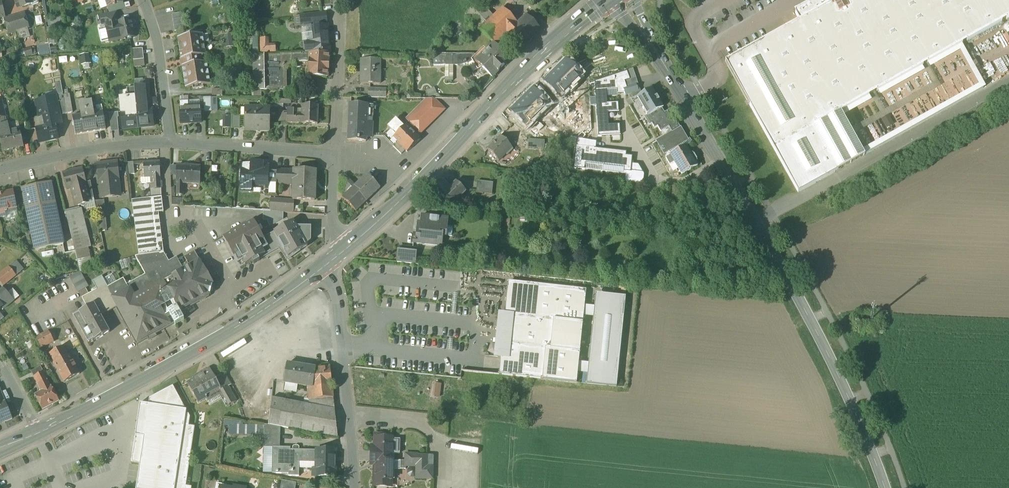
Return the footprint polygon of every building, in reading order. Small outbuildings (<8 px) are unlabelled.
[(108,8),(124,3),(122,0),(105,0),(108,8)] [(794,12),(799,21),(725,62),(798,193),(838,170),(814,127),(1008,19),(1008,0),(816,0),(794,12)] [(503,9),(480,31),(494,45),(495,46),(507,35),(518,24),(503,9)] [(116,12),(101,16),(103,26),(106,25),(105,23),(118,20),(116,12)] [(301,26),(313,24),(314,40),(304,41),(304,52),(315,51),(315,54),(329,54),(328,24),(327,12),(300,15),(301,26)] [(184,13),(172,15),(175,32),(186,30),(184,13)] [(25,14),(13,17),(17,32),(22,30),(23,33),(28,31),(28,29),(29,28),(25,14)] [(541,31),(527,16),(518,24),(507,35),(522,50),(541,31)] [(13,17),(5,20),(10,34),(17,32),(13,17)] [(118,20),(105,23),(106,25),(110,42),(122,40),(118,24),(119,23),(118,20)] [(119,23),(118,24),(122,40),(122,41),(135,38),(132,21),(119,23)] [(265,56),(258,56),(258,32),(253,32),(254,57),(255,57),(255,90),(265,90),(265,56)] [(203,35),(178,39),(181,60),(184,59),(185,66),(182,67),(186,89),(193,88),(193,90),(204,89),(204,86),(211,85),(207,63),(204,63),(203,56),(206,56),(203,35)] [(268,38),(258,38),(259,53),(275,52),(274,45),(269,45),(268,38)] [(494,45),(486,53),(484,51),(477,58),(474,55),(460,68),(466,74),(475,65),(478,70),(482,68),(492,78),(510,61),(495,46),(494,45)] [(143,49),(132,50),(133,61),(144,60),(143,49)] [(329,54),(315,54),(280,55),(280,56),(265,56),(265,90),(287,90),(287,89),(283,89),(283,67),(284,67),(286,66),(285,65),(286,65),(294,64),(294,61),(309,61),(308,78),(328,78),(329,54)] [(446,54),(434,55),(434,66),(446,66),(446,54)] [(380,61),(362,60),(362,84),(380,85),(380,61)] [(582,76),(567,61),(545,83),(560,98),(582,76)] [(594,82),(596,104),(608,103),(606,91),(618,90),(616,75),(594,82)] [(636,85),(623,89),(626,96),(639,92),(636,85)] [(318,86),(307,86),(306,98),(318,98),(318,86)] [(145,87),(135,88),(138,128),(153,127),(152,110),(143,111),(142,106),(144,106),(143,97),(146,97),(145,87)] [(135,88),(127,89),(128,98),(120,99),(123,130),(138,128),(135,88)] [(663,108),(652,89),(634,101),(637,106),(640,104),(648,117),(662,109),(663,108)] [(534,91),(512,113),(527,128),(549,106),(534,91)] [(70,95),(64,96),(64,100),(66,115),(73,113),(70,95)] [(45,127),(55,126),(62,124),(60,116),(57,102),(56,101),(48,103),(47,100),(37,103),(40,117),(43,117),(45,127)] [(64,100),(57,102),(60,116),(66,115),(64,100)] [(433,100),(409,124),(420,134),(444,110),(433,100)] [(103,111),(94,113),(93,102),(80,104),(81,115),(73,117),(76,135),(106,130),(103,111)] [(189,109),(189,102),(180,102),(181,124),(201,123),(201,108),(189,109)] [(618,103),(608,103),(596,104),(597,126),(609,125),(608,113),(619,112),(618,103)] [(368,106),(350,105),(349,130),(348,141),(366,142),(367,131),(366,131),(368,106)] [(318,106),(302,106),(302,110),(288,110),(287,114),(287,122),(287,123),(302,124),(318,125),(318,106)] [(270,108),(245,108),(245,130),(246,130),(261,130),(261,131),(270,131),(270,108)] [(662,109),(648,117),(645,118),(649,125),(652,124),(655,128),(658,127),(661,132),(669,127),(672,133),(679,129),(680,128),(676,122),(674,124),(670,117),(667,118),(662,109)] [(118,113),(109,114),(110,122),(117,121),(117,117),(119,117),(118,113)] [(240,117),(232,116),(232,129),(240,129),(240,117)] [(421,140),(407,126),(404,128),(396,120),(392,124),(388,128),(396,137),(393,139),(408,153),(421,140)] [(609,125),(597,126),(598,137),(621,136),(620,124),(609,125)] [(55,126),(45,127),(37,129),(40,144),(57,140),(58,140),(55,126)] [(679,129),(672,133),(658,141),(658,142),(659,141),(666,155),(669,153),(671,155),(686,146),(688,145),(679,129)] [(0,136),(0,137),(4,152),(24,147),(20,131),(0,136)] [(501,137),(488,151),(499,162),(512,149),(501,137)] [(545,140),(528,139),(528,149),(544,150),(545,140)] [(585,165),(603,167),(605,150),(596,149),(597,142),(577,139),(574,169),(585,170),(585,165)] [(671,155),(671,156),(682,176),(698,166),(695,162),(697,160),(694,155),(692,156),(686,146),(671,155)] [(605,150),(603,167),(623,169),(623,172),(631,173),(631,172),(632,164),(632,156),(627,156),(627,152),(605,150)] [(160,162),(144,163),(144,178),(152,178),(152,182),(151,183),(151,190),(162,190),(163,190),(162,182),(161,182),(161,178),(160,162)] [(110,164),(98,165),(100,182),(118,180),(119,180),(117,163),(116,163),(110,163),(110,164)] [(128,174),(135,174),(134,163),(127,163),(128,174)] [(638,164),(632,164),(631,172),(643,173),(638,164)] [(193,166),(185,166),(185,167),(177,166),(176,184),(177,184),(177,195),(184,196),(184,184),(200,185),(201,167),(193,167),(193,166)] [(268,167),(242,166),(242,192),(252,192),(252,186),(266,187),(268,187),(268,171),(268,167)] [(82,169),(64,174),(68,190),(72,188),(75,199),(78,202),(79,206),(86,204),(86,201),(94,199),(91,182),(86,183),(82,169)] [(294,171),(277,170),(277,171),(277,185),(293,186),(294,171)] [(277,171),(268,171),(268,187),(266,187),(266,189),(277,189),(277,185),(277,171)] [(316,171),(294,171),(293,186),(293,200),(315,201),(316,171)] [(360,182),(354,188),(359,192),(357,194),(366,203),(381,189),(367,175),(360,182)] [(355,176),(349,182),(347,179),(346,179),(354,188),(360,182),(355,176)] [(354,188),(346,179),(342,183),(351,191),(343,199),(356,213),(366,203),(357,194),(359,192),(354,188)] [(118,180),(100,182),(102,198),(120,196),(118,180)] [(456,182),(449,189),(443,182),(430,194),(437,201),(442,197),(450,205),(453,205),(461,197),(466,192),(456,182)] [(493,184),(478,182),(476,194),(492,195),(493,184)] [(52,183),(22,189),(22,190),(23,190),(27,209),(55,203),(51,184),(52,184),(52,183)] [(152,199),(132,201),(134,216),(155,214),(153,199),(162,198),(162,190),(151,190),(152,199)] [(0,194),(0,219),(6,217),(7,217),(5,212),(17,209),(14,191),(0,194)] [(162,198),(153,199),(155,214),(164,213),(162,198)] [(105,201),(95,202),(99,219),(106,218),(105,201)] [(55,203),(27,209),(33,239),(62,233),(55,203)] [(271,204),(261,203),(260,211),(270,211),(271,204)] [(294,206),(276,204),(276,212),(293,213),(294,206)] [(81,208),(66,212),(75,251),(90,247),(81,208)] [(17,209),(5,212),(7,217),(6,217),(7,220),(19,218),(17,209)] [(155,214),(134,216),(139,256),(139,257),(160,254),(155,214)] [(448,219),(422,217),(421,224),(418,224),(417,235),(414,235),(413,244),(414,244),(438,246),(439,236),(446,236),(448,219)] [(294,219),(275,228),(288,255),(307,245),(294,219)] [(262,254),(248,230),(221,246),(228,259),(243,250),(245,252),(244,253),(248,261),(243,264),(244,264),(249,262),(262,254)] [(62,233),(33,239),(36,251),(64,245),(62,233)] [(413,250),(399,248),(397,263),(415,265),(417,250),(413,250),(414,244),(413,244),(413,250)] [(163,283),(180,312),(208,296),(209,294),(211,295),(213,287),(211,286),(211,285),(213,284),(205,269),(203,269),(198,261),(199,260),(194,253),(185,258),(190,268),(184,271),(163,283)] [(160,254),(139,257),(139,256),(136,258),(146,275),(127,286),(124,279),(108,288),(107,285),(82,299),(88,309),(95,305),(99,313),(116,303),(114,299),(130,290),(135,299),(163,283),(184,271),(177,258),(176,259),(178,262),(168,268),(160,254)] [(0,274),(0,282),(4,286),(16,276),(9,267),(0,274)] [(77,292),(88,287),(81,271),(69,277),(77,292)] [(587,290),(509,282),(505,313),(498,313),(494,359),(501,359),(499,376),(577,384),(587,290)] [(180,312),(163,283),(135,299),(130,290),(114,299),(116,303),(118,308),(126,322),(124,323),(127,328),(129,326),(138,343),(149,337),(150,340),(155,337),(154,334),(169,325),(170,328),(185,321),(180,312)] [(2,308),(4,310),(14,302),(3,289),(0,291),(0,310),(2,308)] [(626,297),(596,294),(587,384),(617,387),(626,297)] [(88,309),(79,313),(80,314),(73,317),(88,345),(95,341),(95,342),(110,333),(102,317),(118,308),(116,303),(99,313),(95,305),(88,309)] [(45,329),(33,335),(35,339),(47,333),(45,329)] [(47,333),(35,339),(40,349),(54,342),(49,332),(47,333)] [(244,341),(220,353),(222,358),(247,346),(244,341)] [(62,348),(52,354),(56,363),(54,364),(64,383),(80,375),(70,355),(67,357),(62,348)] [(315,369),(288,365),(285,384),(308,387),(332,387),(333,386),(330,367),(316,368),(315,369)] [(210,370),(200,375),(201,377),(188,384),(198,403),(207,399),(206,396),(220,388),(210,370)] [(51,387),(44,372),(34,378),(42,392),(35,396),(43,411),(48,408),(49,410),(54,408),(53,405),(60,402),(52,387),(51,387)] [(150,399),(149,406),(146,405),(145,410),(144,416),(147,416),(144,437),(136,436),(135,437),(136,437),(132,463),(140,465),(137,487),(192,487),(186,487),(195,428),(189,427),(190,418),(189,415),(186,415),(187,411),(186,410),(173,387),(150,399)] [(332,387),(308,387),(310,406),(335,410),(332,387)] [(236,402),(228,388),(221,391),(229,406),(236,402)] [(0,394),(0,424),(12,419),(6,403),(5,403),(1,393),(0,394)] [(310,406),(272,399),(268,425),(281,428),(338,438),(335,410),(310,406)] [(145,410),(146,405),(140,404),(136,436),(144,437),(147,416),(144,416),(145,410)] [(281,428),(268,425),(265,425),(264,448),(273,448),(273,447),(280,447),(281,428)] [(386,435),(375,435),(375,448),(372,448),(371,465),(375,465),(375,461),(393,461),(393,439),(386,438),(386,435)] [(336,451),(299,450),(299,447),(298,446),(294,446),(293,447),(293,450),(291,450),(291,448),(280,447),(273,447),(273,448),(272,457),(277,457),(276,474),(289,474),(289,476),(299,477),(300,463),(316,463),(316,468),(313,468),(313,476),(336,477),(336,451)] [(418,455),(406,454),(405,461),(405,467),(406,467),(417,467),(416,479),(433,480),(433,467),(428,467),(428,456),(418,456),(418,455)] [(393,461),(375,461),(375,465),(375,480),(374,480),(374,487),(387,487),(387,481),(392,481),(393,461)]
